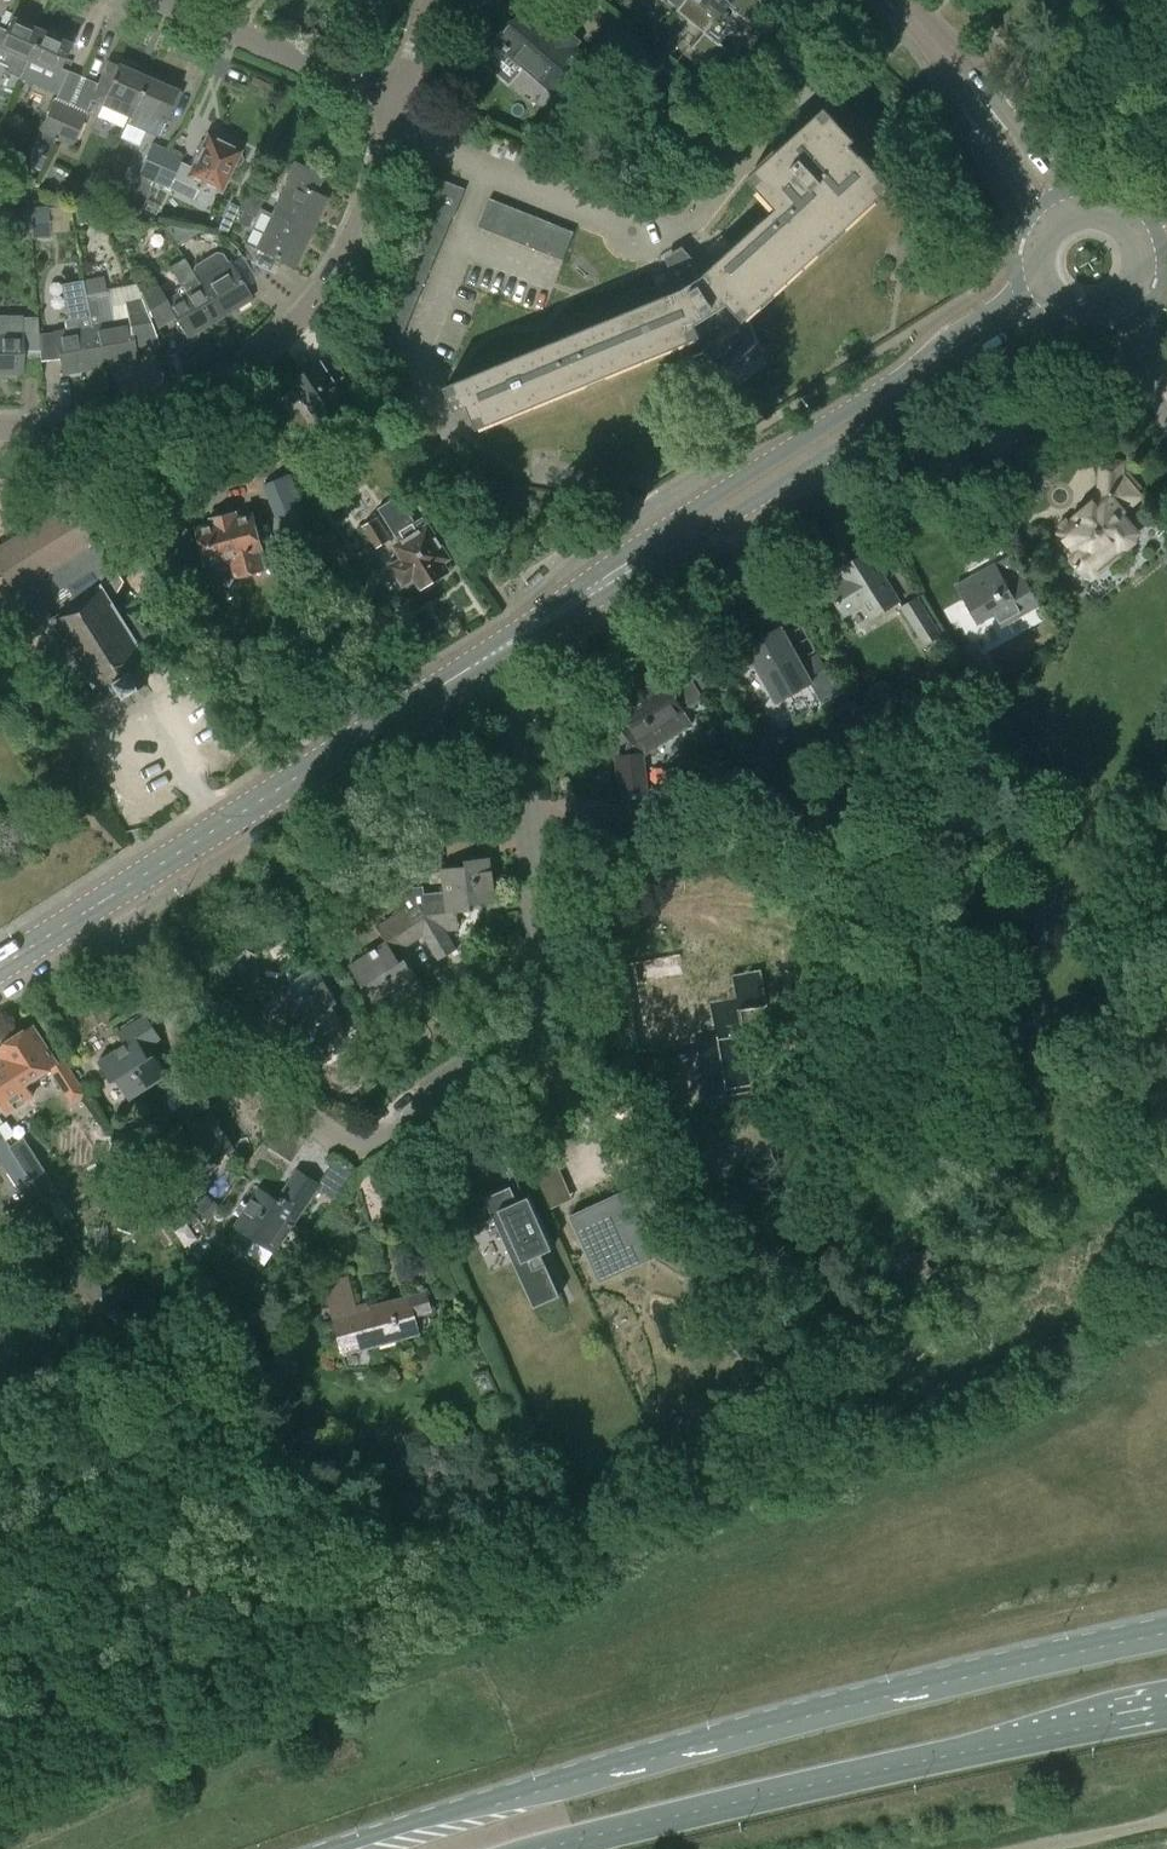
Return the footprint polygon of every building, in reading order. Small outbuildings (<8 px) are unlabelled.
[(716,16),(704,31),(719,43),(729,32),(725,29),(744,5),(748,8),(754,0),(696,0),(716,16)] [(528,8),(514,23),(512,21),(483,55),(511,80),(525,65),(559,96),(589,62),(575,50),(581,44),(559,24),(553,30),(528,8)] [(7,67),(5,72),(18,78),(19,77),(40,30),(26,24),(28,20),(16,15),(14,19),(11,17),(0,42),(0,64),(7,67)] [(590,54),(637,93),(666,58),(619,20),(590,54)] [(44,32),(40,30),(19,77),(56,94),(67,71),(58,67),(68,43),(55,37),(57,33),(45,28),(44,32)] [(90,100),(127,117),(128,117),(146,77),(132,71),(134,67),(122,62),(121,66),(117,64),(117,65),(107,61),(90,100)] [(128,117),(127,117),(125,123),(158,138),(166,120),(169,121),(181,92),(161,84),(163,80),(151,75),(150,79),(146,77),(128,117)] [(38,131),(55,139),(69,107),(52,99),(38,131)] [(69,107),(55,139),(71,146),(85,113),(69,107)] [(852,142),(855,139),(825,107),(749,177),(777,208),(704,274),(683,249),(668,258),(681,289),(446,386),(456,410),(468,405),(478,428),(698,337),(701,346),(718,366),(740,357),(757,342),(747,318),(891,187),(852,142)] [(167,149),(152,182),(192,200),(202,182),(218,190),(230,166),(234,167),(236,167),(238,166),(240,164),(242,161),(242,158),(242,155),(240,153),(236,150),(207,137),(192,168),(181,163),(184,157),(167,149)] [(137,175),(152,182),(167,149),(151,142),(137,175)] [(287,180),(271,214),(310,232),(326,198),(314,193),(322,176),(293,162),(285,179),(287,180)] [(435,175),(417,218),(446,229),(451,216),(463,186),(435,175)] [(43,190),(32,189),(31,201),(42,202),(43,190)] [(248,191),(244,201),(258,208),(263,198),(248,191)] [(505,203),(491,197),(479,227),(493,233),(505,203)] [(253,219),(258,208),(244,201),(239,213),(242,214),(252,218),(253,219)] [(238,206),(229,202),(214,234),(224,235),(238,206)] [(519,208),(505,203),(493,233),(507,238),(519,208)] [(48,223),(47,207),(47,205),(28,207),(31,238),(49,236),(49,233),(48,223)] [(532,214),(519,208),(507,238),(520,244),(532,214)] [(12,210),(0,215),(0,232),(18,224),(12,210)] [(242,214),(238,222),(248,226),(252,218),(242,214)] [(310,232),(271,214),(255,247),(294,266),(310,232)] [(546,219),(532,214),(520,244),(534,249),(546,219)] [(417,218),(412,232),(440,243),(446,229),(417,218)] [(560,225),(546,219),(534,249),(548,255),(560,225)] [(574,231),(560,225),(548,255),(562,260),(574,231)] [(165,228),(177,247),(200,232),(168,226),(165,228)] [(412,232),(407,245),(435,257),(440,243),(412,232)] [(407,245),(401,259),(429,270),(435,257),(407,245)] [(169,266),(180,285),(194,277),(184,258),(169,266)] [(401,259),(396,273),(424,284),(429,270),(401,259)] [(227,264),(197,282),(196,283),(219,317),(250,298),(227,264)] [(396,273),(390,286),(418,297),(424,284),(396,273)] [(194,277),(180,285),(173,289),(177,295),(167,301),(155,281),(139,291),(154,329),(173,317),(186,338),(219,317),(196,283),(197,282),(194,277)] [(98,367),(84,295),(81,280),(60,284),(67,319),(63,320),(64,329),(54,331),(61,374),(98,367)] [(390,286),(385,300),(413,311),(418,297),(390,286)] [(107,291),(84,295),(98,367),(136,361),(133,347),(157,342),(148,317),(140,299),(123,304),(126,318),(112,321),(107,291)] [(385,300),(379,313),(407,325),(413,311),(385,300)] [(379,313),(374,327),(402,338),(407,325),(379,313)] [(22,377),(22,350),(39,350),(37,318),(20,318),(20,334),(1,334),(0,321),(0,377),(22,377)] [(374,327),(368,341),(396,352),(402,338),(374,327)] [(292,382),(322,427),(344,412),(352,424),(370,412),(353,386),(340,393),(321,363),(292,382)] [(416,382),(391,399),(400,412),(425,395),(416,382)] [(1097,573),(1096,575),(1098,576),(1099,573),(1115,559),(1118,559),(1118,557),(1115,557),(1112,552),(1123,543),(1124,544),(1127,542),(1132,544),(1137,540),(1137,534),(1140,531),(1125,511),(1143,496),(1124,474),(1125,463),(1105,462),(1104,491),(1096,498),(1097,503),(1074,522),(1070,520),(1063,525),(1064,530),(1062,531),(1078,550),(1076,557),(1086,569),(1093,568),(1097,573)] [(291,473),(264,484),(287,537),(314,526),(291,473)] [(378,508),(400,543),(395,546),(403,559),(392,566),(403,583),(415,576),(421,587),(448,570),(443,562),(449,558),(423,517),(416,522),(399,495),(378,508)] [(107,692),(111,699),(121,692),(125,698),(146,686),(141,679),(151,672),(147,665),(146,667),(143,661),(156,653),(155,649),(149,654),(144,648),(152,635),(144,622),(118,604),(115,599),(118,596),(115,588),(108,589),(105,584),(109,580),(97,561),(89,562),(82,551),(94,543),(69,505),(0,550),(0,565),(17,592),(30,584),(37,596),(33,602),(44,620),(52,618),(54,624),(51,630),(55,637),(62,635),(64,639),(67,669),(76,682),(91,681),(95,687),(89,691),(91,694),(105,685),(109,690),(107,692)] [(212,526),(201,529),(209,563),(234,557),(238,577),(262,570),(257,550),(261,550),(252,516),(240,519),(238,510),(210,518),(212,526)] [(362,526),(376,549),(392,539),(377,516),(362,526)] [(829,590),(844,615),(862,604),(871,618),(899,601),(868,552),(840,569),(846,580),(829,590)] [(959,585),(980,623),(997,613),(1004,626),(1043,605),(1026,575),(1010,584),(998,563),(959,585)] [(900,607),(924,646),(942,635),(917,596),(900,607)] [(737,650),(747,668),(756,663),(776,700),(810,683),(816,693),(833,685),(817,655),(800,663),(781,625),(747,643),(748,644),(737,650)] [(972,674),(989,664),(975,641),(958,651),(972,674)] [(691,725),(656,668),(635,682),(643,695),(615,713),(633,741),(631,742),(629,745),(627,751),(629,755),(618,756),(622,798),(628,797),(631,826),(676,821),(672,788),(648,790),(644,756),(691,725)] [(375,860),(380,868),(393,859),(387,851),(375,860)] [(442,868),(445,898),(417,901),(379,925),(388,939),(351,963),(364,984),(369,980),(389,1011),(425,987),(406,956),(401,959),(396,951),(422,934),(438,959),(457,948),(445,929),(458,928),(457,911),(471,910),(471,904),(494,901),(489,857),(465,859),(466,865),(442,868)] [(679,956),(680,962),(643,969),(645,980),(636,982),(643,1025),(663,1021),(666,1038),(709,1031),(707,1022),(732,1016),(728,996),(734,995),(726,945),(694,951),(694,953),(679,956)] [(299,1024),(295,1027),(309,1049),(346,1025),(333,1004),(338,1001),(326,980),(300,996),(294,985),(264,1003),(279,1028),(296,1017),(299,1024)] [(118,1033),(125,1044),(99,1061),(112,1081),(117,1079),(130,1099),(168,1075),(154,1053),(149,1056),(145,1049),(162,1038),(147,1015),(118,1033)] [(7,1112),(32,1097),(24,1085),(51,1069),(73,1103),(88,1094),(60,1050),(53,1056),(35,1027),(1,1049),(7,1057),(0,1062),(0,1100),(7,1112)] [(170,1137),(190,1170),(211,1157),(214,1162),(235,1148),(211,1110),(191,1123),(188,1117),(179,1124),(164,1100),(137,1117),(155,1147),(170,1137)] [(262,1142),(271,1148),(285,1126),(276,1120),(262,1142)] [(9,1146),(45,1202),(60,1192),(24,1137),(9,1146)] [(9,1146),(4,1138),(0,1140),(0,1159),(17,1187),(30,1179),(9,1146)] [(537,1174),(542,1184),(561,1175),(556,1165),(537,1174)] [(256,1239),(259,1233),(279,1247),(321,1183),(298,1168),(278,1199),(260,1187),(235,1225),(256,1239)] [(591,1259),(628,1242),(633,1253),(670,1236),(665,1225),(646,1183),(609,1200),(610,1204),(605,1206),(603,1203),(572,1217),(591,1259)] [(207,1216),(219,1203),(201,1187),(189,1200),(207,1216)] [(386,1206),(392,1207),(413,1212),(416,1199),(389,1193),(386,1206)] [(47,1204),(61,1226),(75,1217),(61,1195),(47,1204)] [(528,1195),(498,1209),(522,1261),(552,1248),(528,1195)] [(197,1213),(176,1228),(188,1245),(209,1230),(197,1213)] [(927,1264),(933,1255),(924,1247),(918,1254),(917,1253),(903,1254),(897,1263),(898,1273),(919,1289),(934,1270),(927,1264)] [(68,1263),(92,1302),(105,1294),(80,1255),(68,1263)] [(325,1282),(344,1352),(419,1332),(410,1297),(357,1310),(348,1276),(325,1282)] [(552,1278),(527,1279),(528,1295),(553,1294),(552,1278)] [(711,1293),(720,1308),(729,1303),(720,1287),(711,1293)] [(258,1323),(238,1311),(227,1329),(247,1341),(258,1323)]
